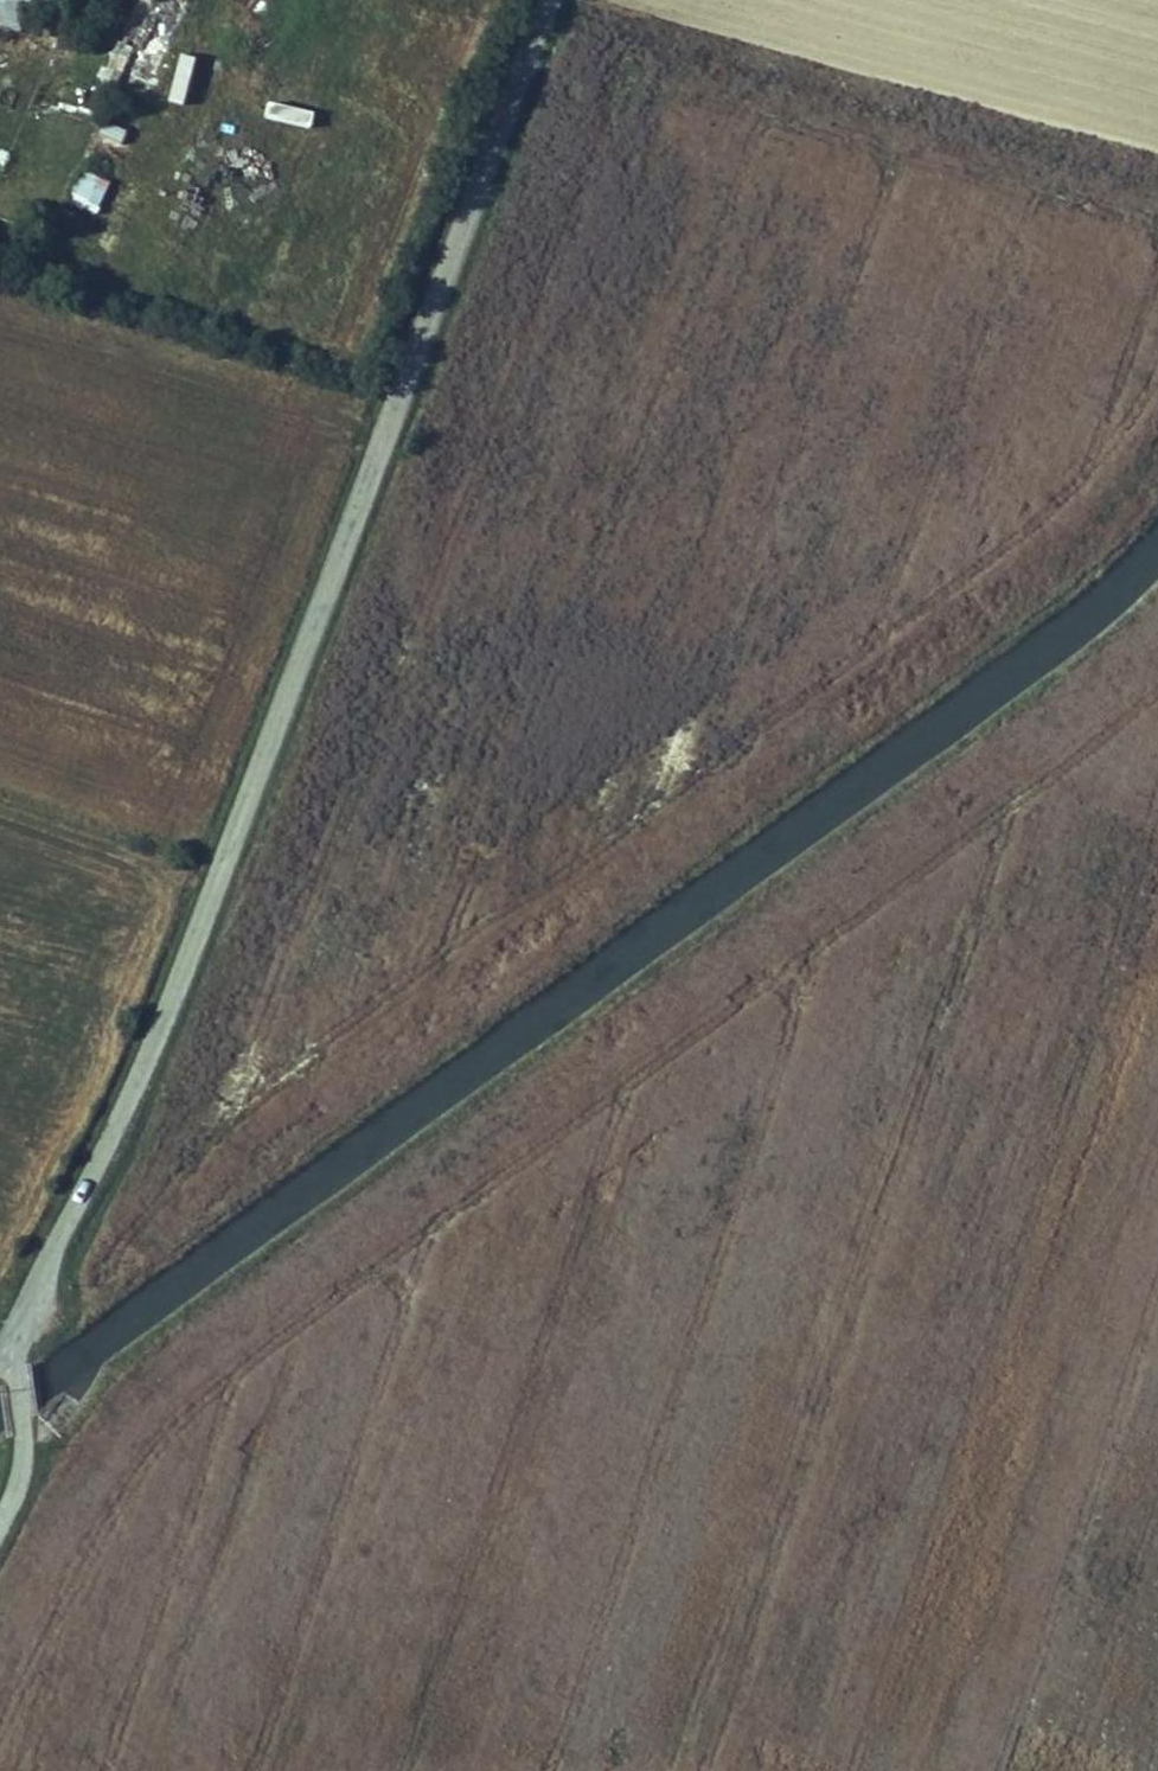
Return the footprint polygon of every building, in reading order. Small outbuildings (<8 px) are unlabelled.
[(22,31),(32,0),(0,0),(0,24),(22,31)] [(116,84),(130,53),(116,47),(102,78),(116,84)] [(65,203),(94,216),(109,181),(80,168),(65,203)]
